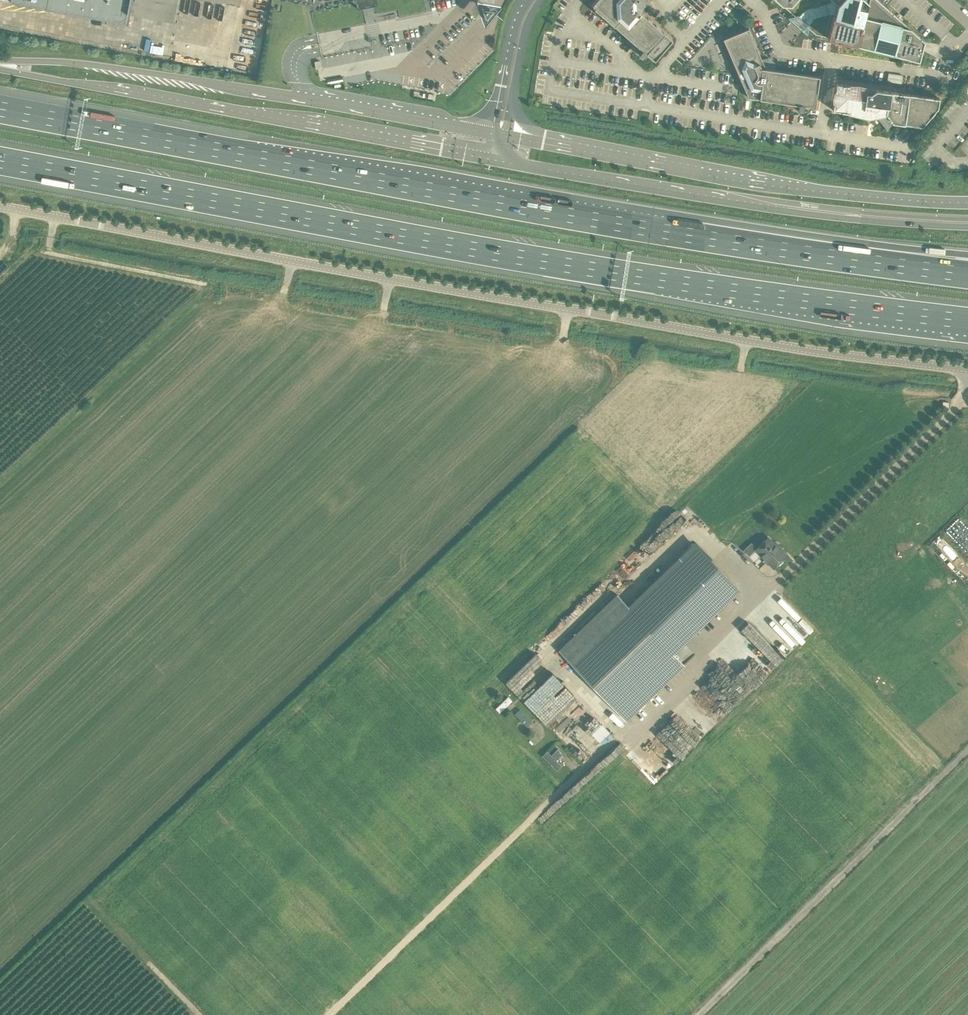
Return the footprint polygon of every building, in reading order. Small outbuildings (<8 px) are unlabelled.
[(128,24),(133,0),(11,0),(11,2),(128,24)] [(640,11),(643,7),(642,0),(595,0),(591,4),(615,25),(637,45),(642,49),(639,54),(642,57),(645,55),(647,53),(655,60),(673,40),(665,33),(640,11)] [(919,61),(925,41),(879,0),(833,0),(834,0),(826,5),(830,14),(834,14),(828,38),(919,61)] [(820,76),(773,69),(773,64),(768,61),(763,62),(749,28),(724,39),(748,97),(799,104),(798,110),(802,111),(804,108),(805,105),(815,107),(820,76)] [(155,52),(168,54),(169,43),(157,41),(155,52)] [(874,115),(876,115),(887,129),(885,132),(886,133),(893,122),(922,126),(938,108),(939,98),(893,91),(892,87),(837,79),(832,109),(867,115),(870,115),(872,115),(874,115)] [(754,549),(773,569),(788,554),(770,535),(754,549)] [(617,595),(558,650),(626,721),(684,665),(673,653),(739,590),(693,543),(628,606),(617,595)] [(544,665),(521,690),(526,695),(522,699),(537,713),(535,715),(543,723),(572,691),(544,665)] [(500,712),(513,701),(508,696),(495,707),(500,712)] [(526,726),(532,721),(520,707),(514,713),(526,726)] [(602,723),(592,732),(603,745),(613,735),(602,723)] [(556,770),(561,765),(557,761),(556,760),(563,754),(558,749),(552,755),(548,751),(543,756),(556,770)]
